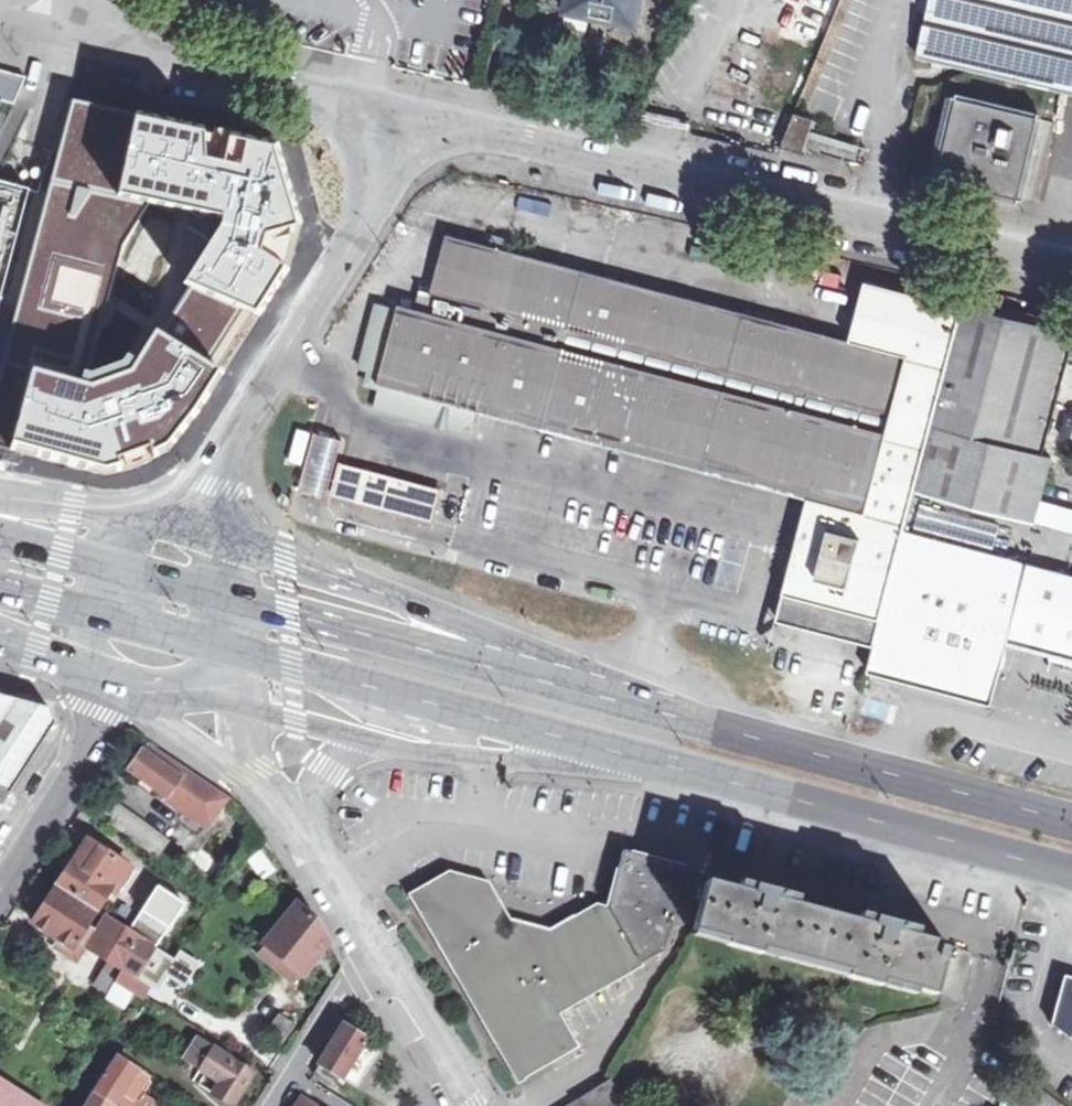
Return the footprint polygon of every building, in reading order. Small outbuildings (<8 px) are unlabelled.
[(629,35),(636,0),(562,0),(558,19),(629,35)] [(793,12),(792,9),(784,6),(782,5),(779,0),(739,0),(755,4),(793,12)] [(779,0),(782,5),(784,6),(792,9),(793,12),(792,16),(820,23),(822,14),(831,15),(833,8),(838,9),(842,0),(779,0)] [(917,59),(936,64),(1071,96),(1071,0),(931,0),(917,59)] [(3,100),(17,104),(28,77),(0,70),(0,111),(3,100)] [(303,146),(301,145),(277,128),(139,95),(89,83),(64,180),(17,361),(0,428),(0,438),(61,457),(65,458),(95,466),(130,466),(143,464),(159,461),(177,450),(229,372),(239,357),(264,319),(294,274),(312,242),(319,217),(320,195),(314,170),(303,146)] [(1038,119),(957,100),(936,181),(1017,200),(1038,119)] [(780,148),(800,155),(803,147),(809,132),(813,121),(793,114),(780,148)] [(809,132),(803,147),(848,164),(854,149),(809,132)] [(33,189),(0,181),(0,321),(33,189)] [(680,223),(674,253),(705,260),(711,230),(680,223)] [(539,418),(574,274),(445,241),(431,292),(417,289),(411,312),(400,309),(382,377),(502,408),(539,418)] [(701,460),(738,317),(677,301),(574,274),(539,418),(639,443),(701,460)] [(845,344),(738,317),(701,460),(807,487),(791,554),(772,624),(844,643),(869,649),(957,310),(860,285),(845,344)] [(368,377),(380,380),(396,317),(372,311),(357,374),(368,377)] [(1047,464),(1040,462),(1046,439),(1070,341),(1012,327),(959,313),(927,433),(909,499),(1029,530),(1047,464)] [(465,440),(473,405),(380,380),(377,393),(373,415),(465,440)] [(432,523),(440,489),(366,470),(338,462),(342,441),(312,434),(297,489),(329,496),(359,504),(432,523)] [(892,676),(924,684),(958,552),(898,537),(869,649),(866,660),(864,668),(892,676)] [(1023,569),(958,552),(924,684),(950,690),(989,701),(990,696),(1002,649),(1023,569)] [(1002,649),(1017,653),(1034,658),(1071,667),(1071,582),(1049,576),(1036,572),(1023,569),(1002,649)] [(0,698),(0,798),(50,720),(44,708),(19,703),(0,698)] [(225,802),(180,771),(147,748),(127,778),(140,787),(138,791),(147,796),(150,793),(161,801),(163,801),(207,830),(225,802)] [(157,863),(168,848),(110,807),(99,823),(124,841),(157,863)] [(72,862),(55,890),(96,915),(108,896),(113,898),(129,874),(91,850),(80,867),(72,862)] [(620,855),(617,868),(624,870),(632,865),(634,859),(620,855)] [(605,911),(591,918),(625,972),(651,960),(661,955),(671,924),(685,874),(634,859),(632,865),(624,870),(617,868),(610,891),(605,911)] [(33,876),(38,879),(43,873),(37,869),(33,876)] [(553,1010),(509,928),(485,885),(452,875),(445,879),(419,893),(498,1038),(553,1010)] [(811,965),(826,915),(795,906),(798,897),(769,889),(740,880),(738,889),(710,881),(706,880),(692,930),(724,939),(722,946),(756,956),(758,949),(811,965)] [(96,915),(55,890),(31,928),(47,938),(43,946),(65,960),(71,952),(79,957),(95,933),(87,928),(96,915)] [(252,957),(253,958),(274,973),(293,988),(326,942),(320,929),(315,920),(305,915),(309,909),(306,903),(304,901),(298,909),(291,904),(252,957)] [(826,915),(811,965),(841,973),(839,979),(875,990),(877,984),(931,999),(931,997),(944,952),(945,950),(913,941),(916,931),(885,922),(858,914),(855,923),(826,915)] [(553,1010),(625,972),(591,918),(557,935),(549,939),(509,928),(553,1010)] [(86,952),(104,963),(124,933),(105,921),(86,952)] [(156,931),(145,946),(156,953),(174,965),(184,949),(156,931)] [(156,953),(145,946),(124,933),(104,963),(121,974),(115,986),(129,994),(138,1000),(145,988),(132,978),(142,964),(147,967),(156,953)] [(71,952),(65,960),(74,966),(79,957),(71,952)] [(944,952),(931,997),(953,1003),(967,959),(944,952)] [(109,995),(115,986),(121,974),(104,963),(88,989),(106,1001),(109,995)] [(1064,984),(1060,998),(1058,997),(1049,1030),(1067,1044),(1071,1044),(1071,989),(1064,984)] [(115,986),(109,995),(123,1003),(129,994),(115,986)] [(553,1010),(498,1038),(509,1059),(517,1074),(571,1043),(553,1010)] [(279,1012),(262,1034),(277,1046),(294,1024),(279,1012)] [(369,1044),(342,1029),(317,1069),(359,1094),(382,1057),(368,1047),(369,1044)] [(195,1042),(181,1062),(203,1076),(197,1088),(225,1105),(231,1105),(250,1076),(195,1042)] [(106,1105),(151,1105),(143,1100),(153,1086),(118,1063),(112,1072),(103,1086),(95,1098),(106,1105)] [(104,1065),(94,1080),(103,1086),(112,1072),(104,1065)] [(607,1076),(557,1105),(626,1105),(607,1076)] [(0,1086),(0,1105),(35,1105),(0,1086)]
